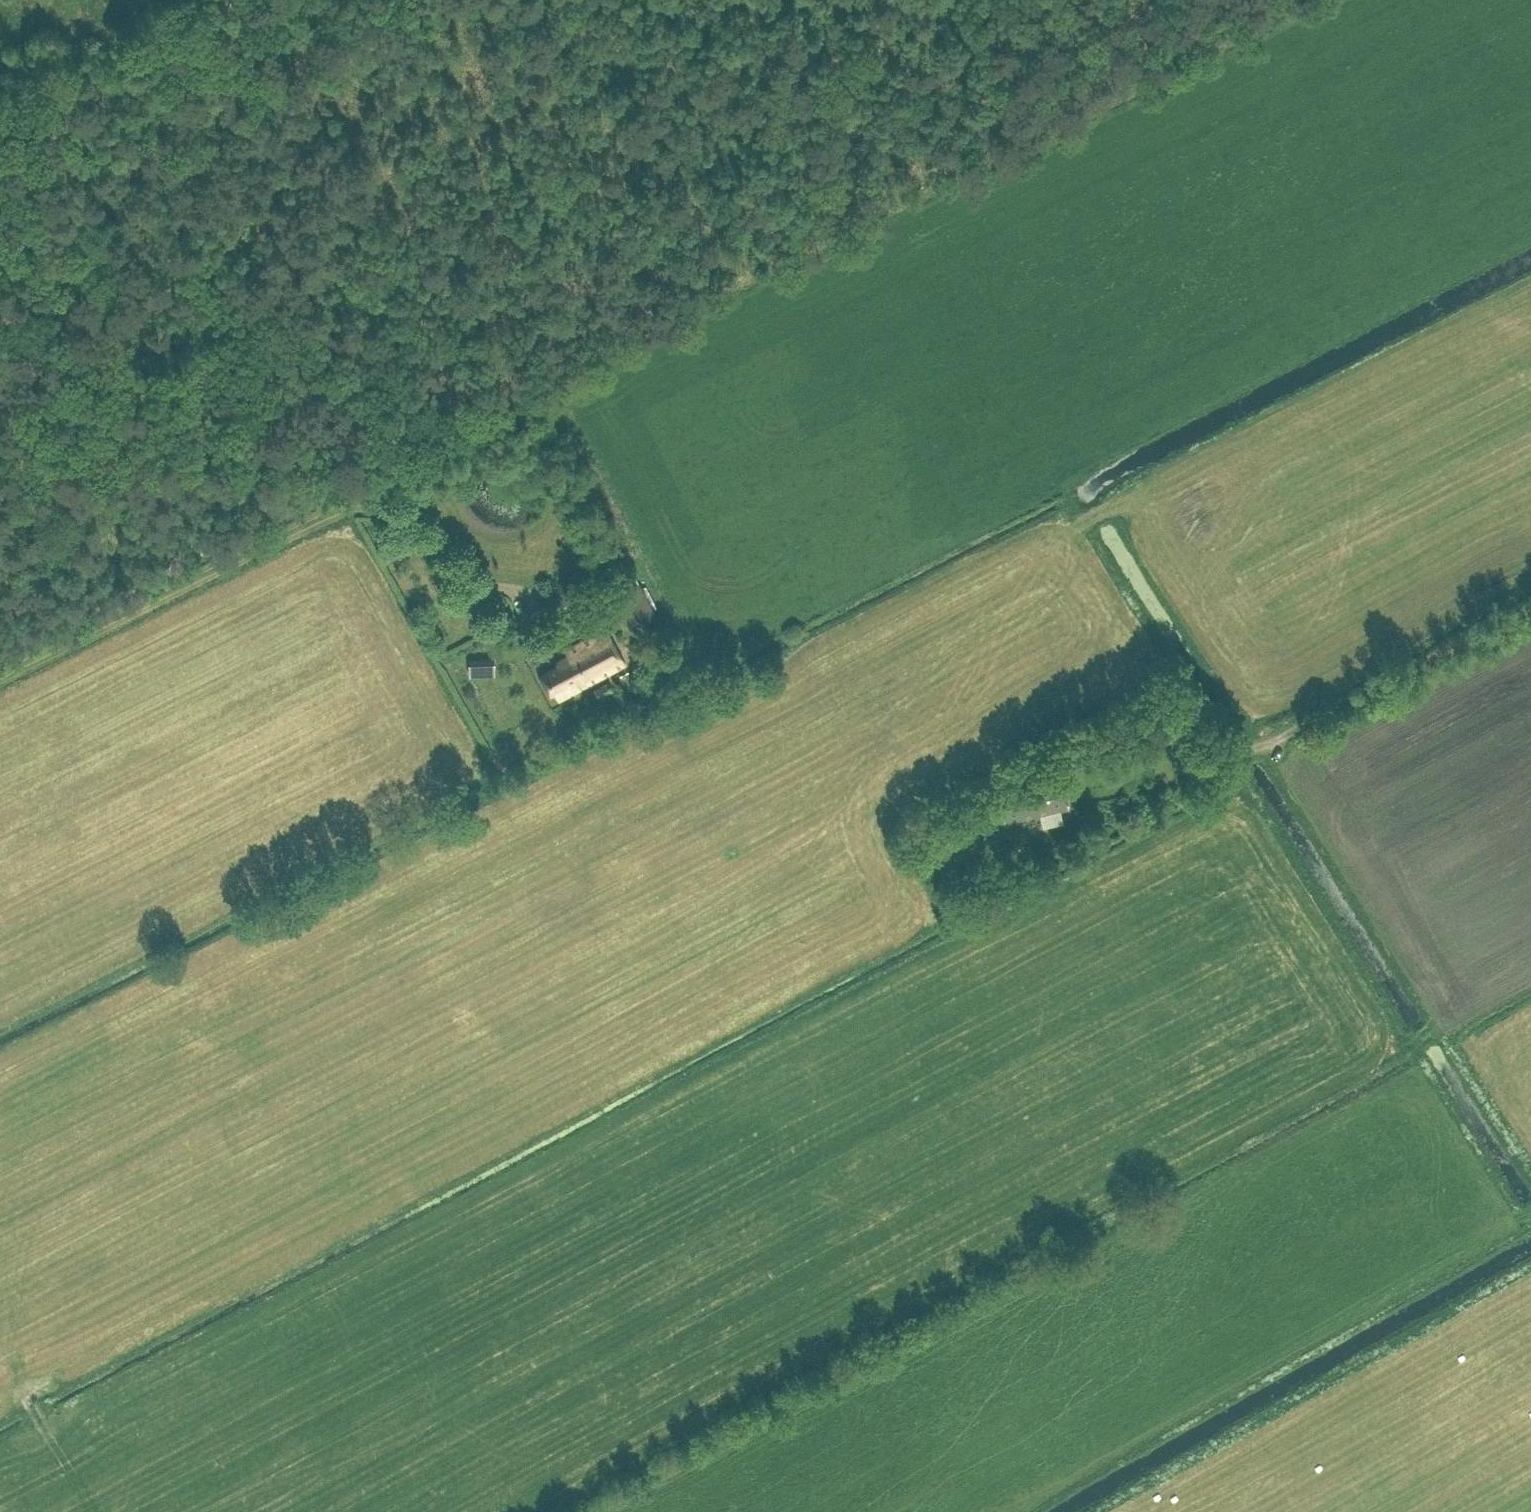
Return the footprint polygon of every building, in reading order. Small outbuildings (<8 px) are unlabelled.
[(558,698),(624,663),(610,637),(598,643),(594,635),(565,650),(570,658),(540,674),(550,693),(554,690),(558,698)] [(1023,818),(1022,815),(1068,806),(1060,771),(1019,779),(1020,785),(997,791),(1005,823),(1023,818)]
